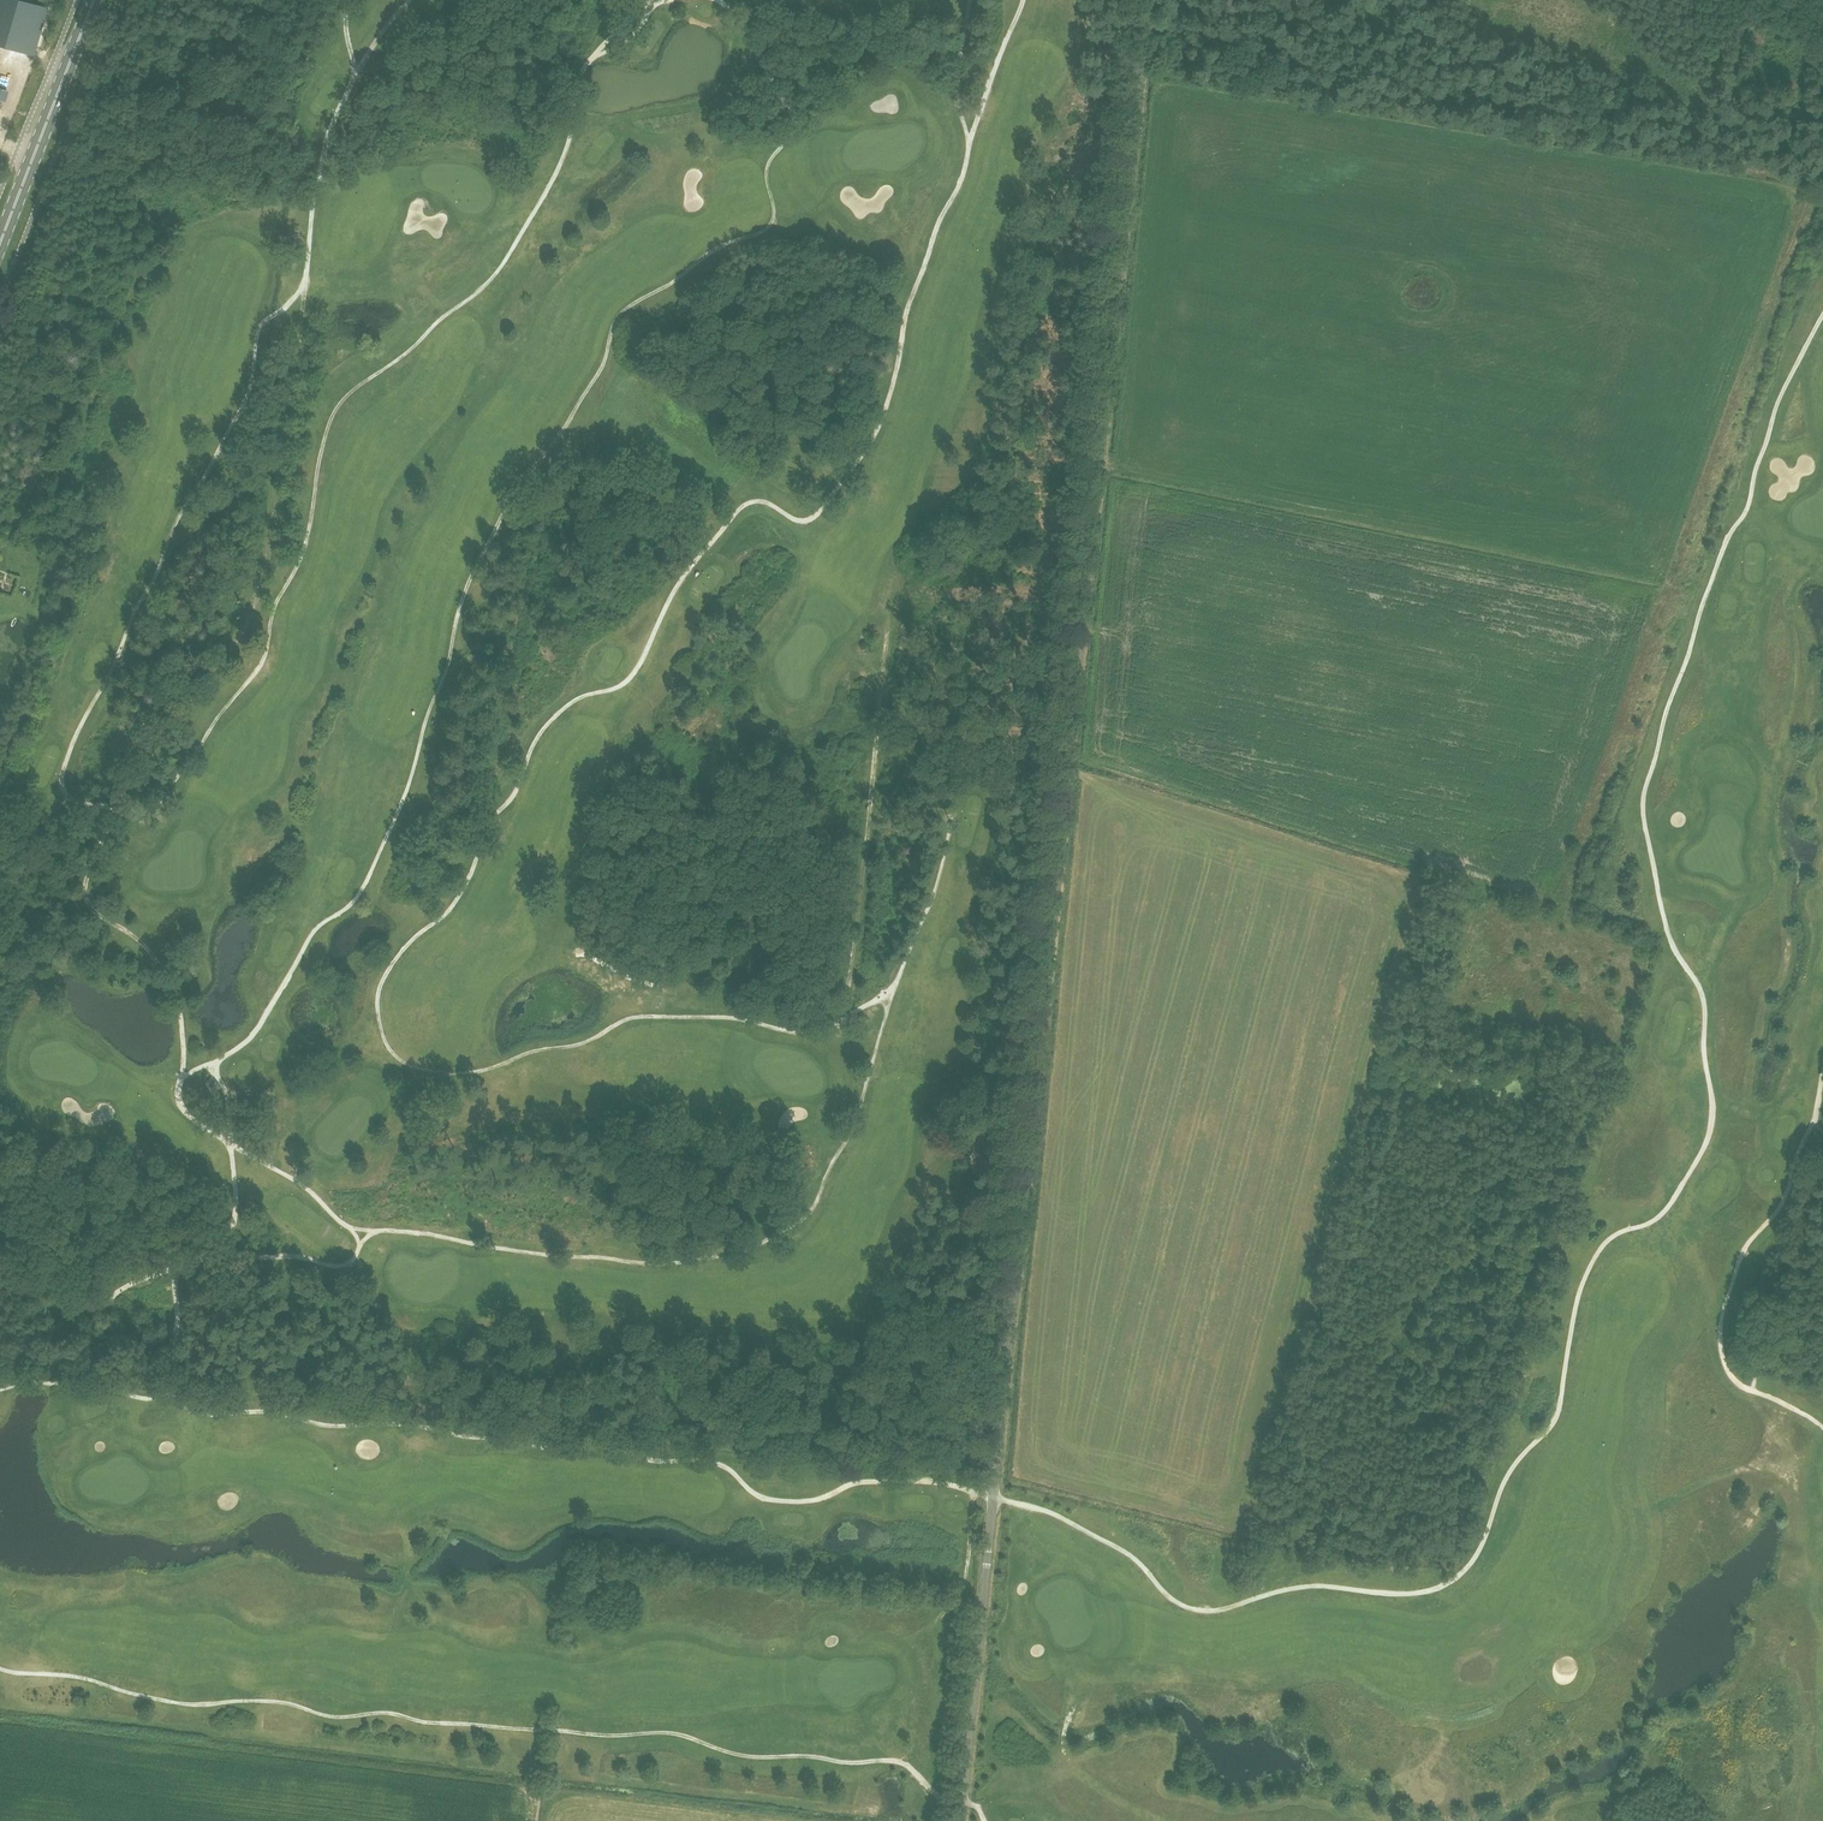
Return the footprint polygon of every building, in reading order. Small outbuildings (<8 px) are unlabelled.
[(7,23),(39,32),(48,0),(13,0),(7,23)] [(1680,817),(1675,815),(1678,808),(1673,806),(1669,816),(1679,820),(1680,817)] [(169,1449),(167,1438),(158,1439),(160,1450),(169,1449)]
